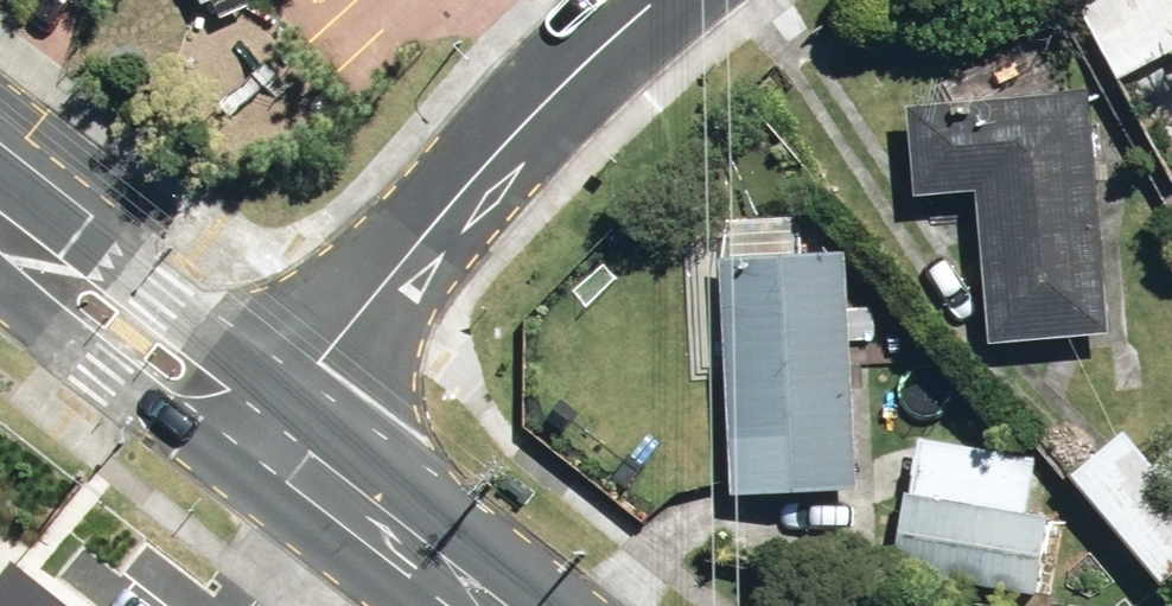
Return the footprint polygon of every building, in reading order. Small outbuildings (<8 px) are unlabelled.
[(225,17),(256,4),(254,0),(217,0),(225,17)] [(1079,14),(1125,101),(1171,77),(1171,63),(1168,56),(1171,54),(1171,0),(1106,0),(1079,14)] [(980,197),(991,350),(1113,341),(1094,95),(911,110),(918,201),(980,197)] [(719,259),(724,501),(855,498),(851,256),(719,259)] [(1166,584),(1171,580),(1171,479),(1131,429),(1075,476),(1166,584)] [(894,571),(1043,594),(1055,514),(1032,510),(1040,454),(924,437),(915,492),(906,491),(894,571)] [(14,564),(0,582),(0,605),(67,605),(14,564)]
